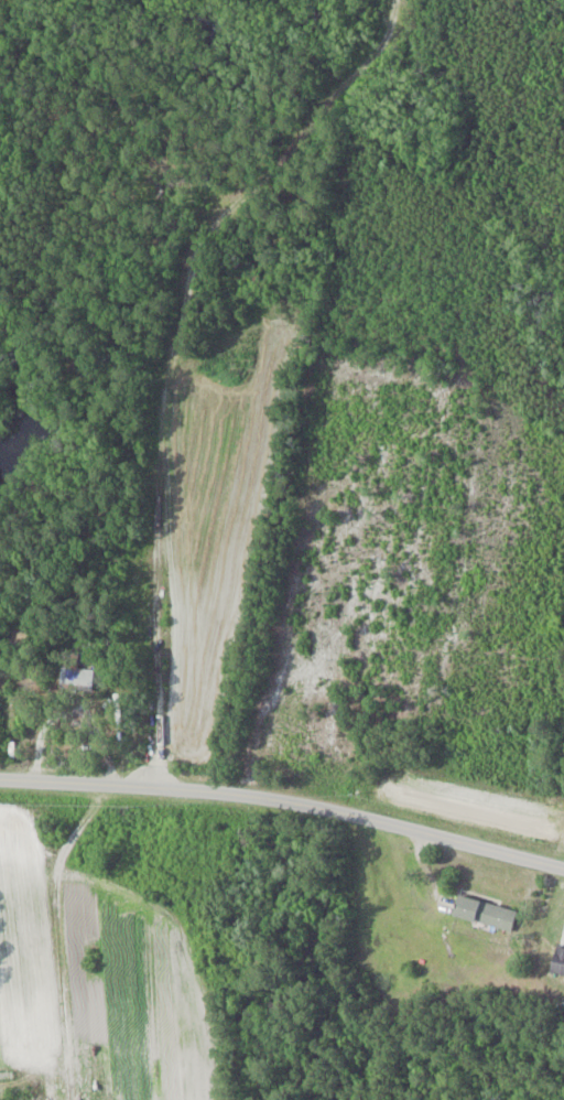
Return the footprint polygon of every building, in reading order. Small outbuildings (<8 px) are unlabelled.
[(248,289),(258,289),(259,272),(249,272),(248,289)] [(94,669),(80,669),(80,652),(63,652),(63,690),(94,690),(94,669)] [(512,931),(518,910),(461,896),(456,916),(512,931)] [(558,948),(552,972),(563,975),(563,949),(558,948)]
